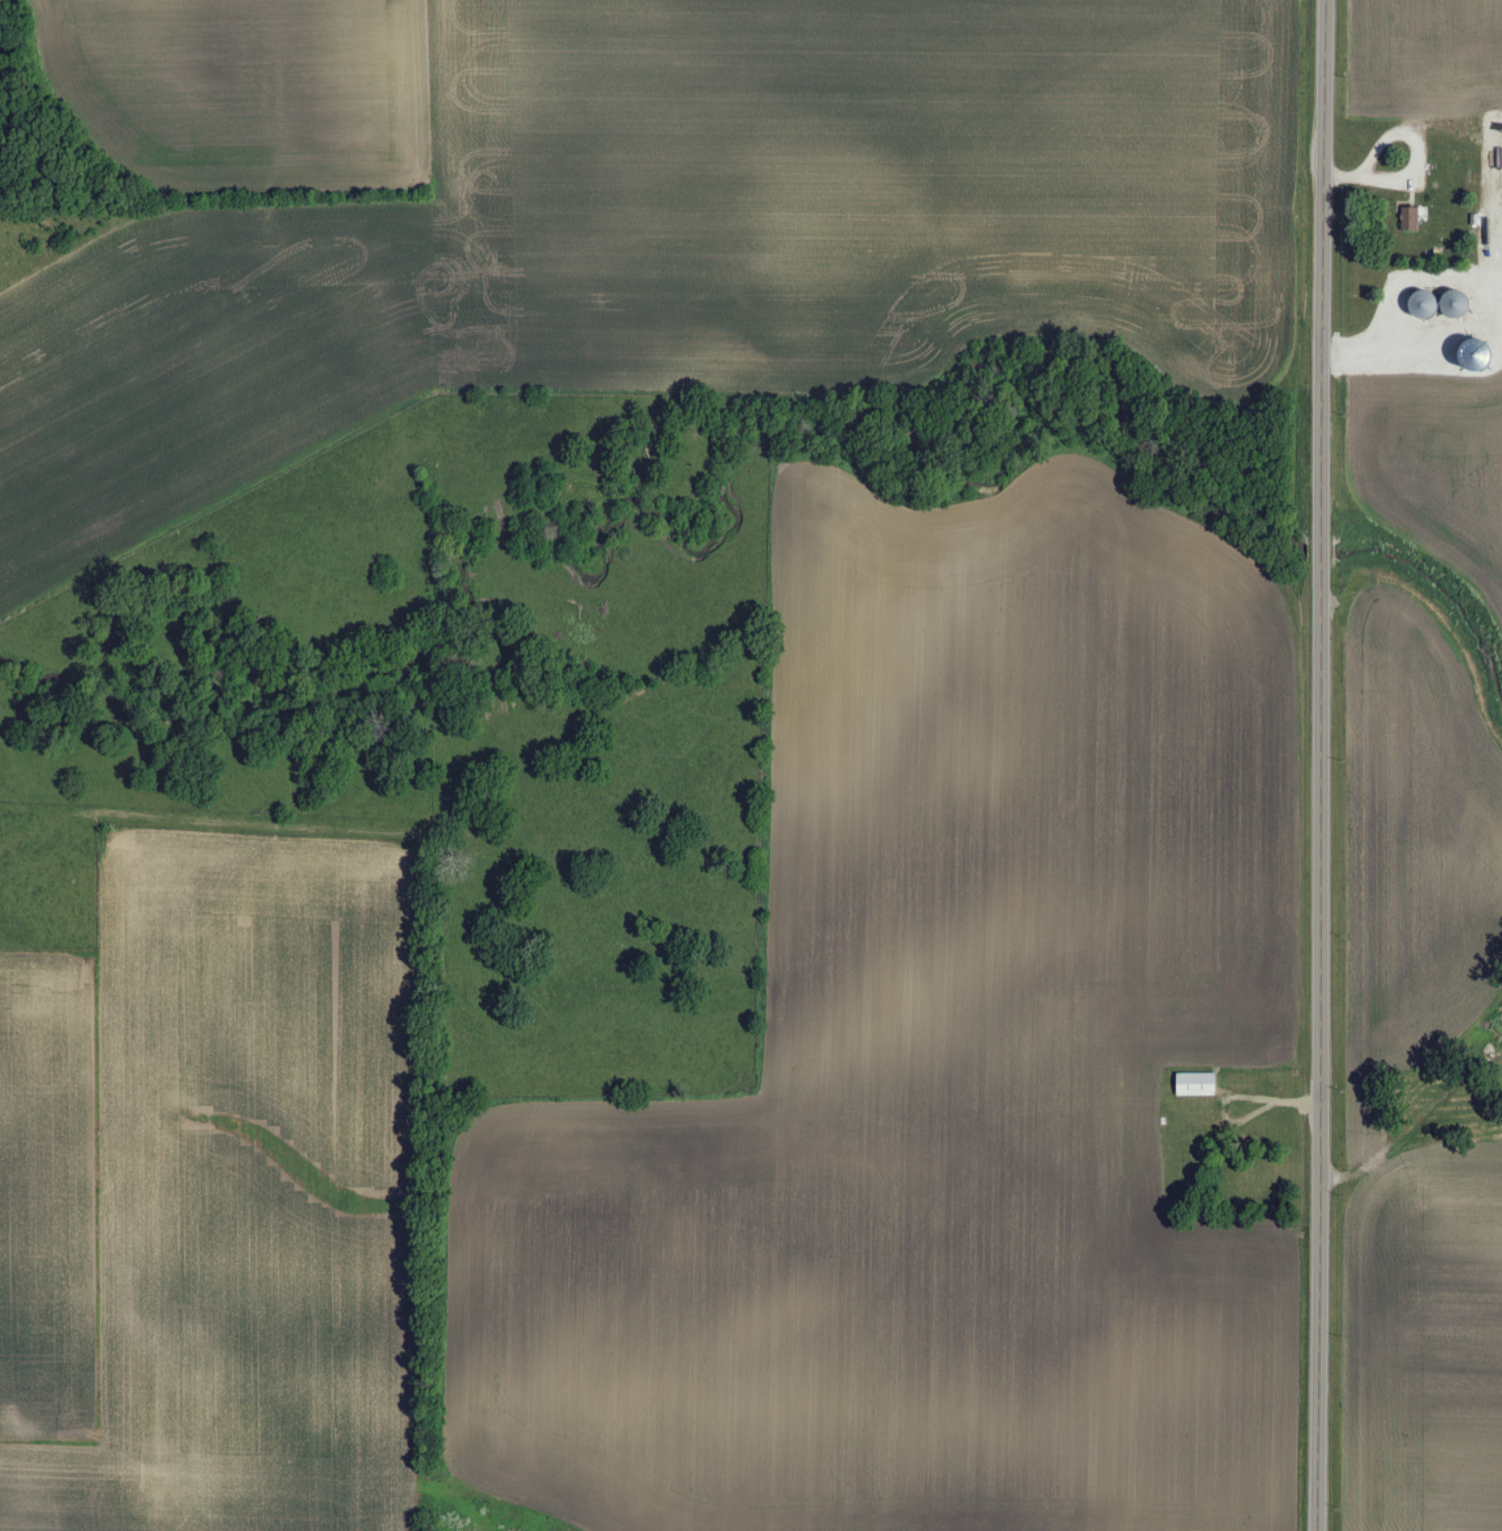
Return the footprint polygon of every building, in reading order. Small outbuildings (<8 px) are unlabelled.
[(1424,230),(1423,207),(1406,208),(1407,231),(1424,230)] [(1183,1097),(1222,1097),(1222,1074),(1183,1075),(1183,1097)]
